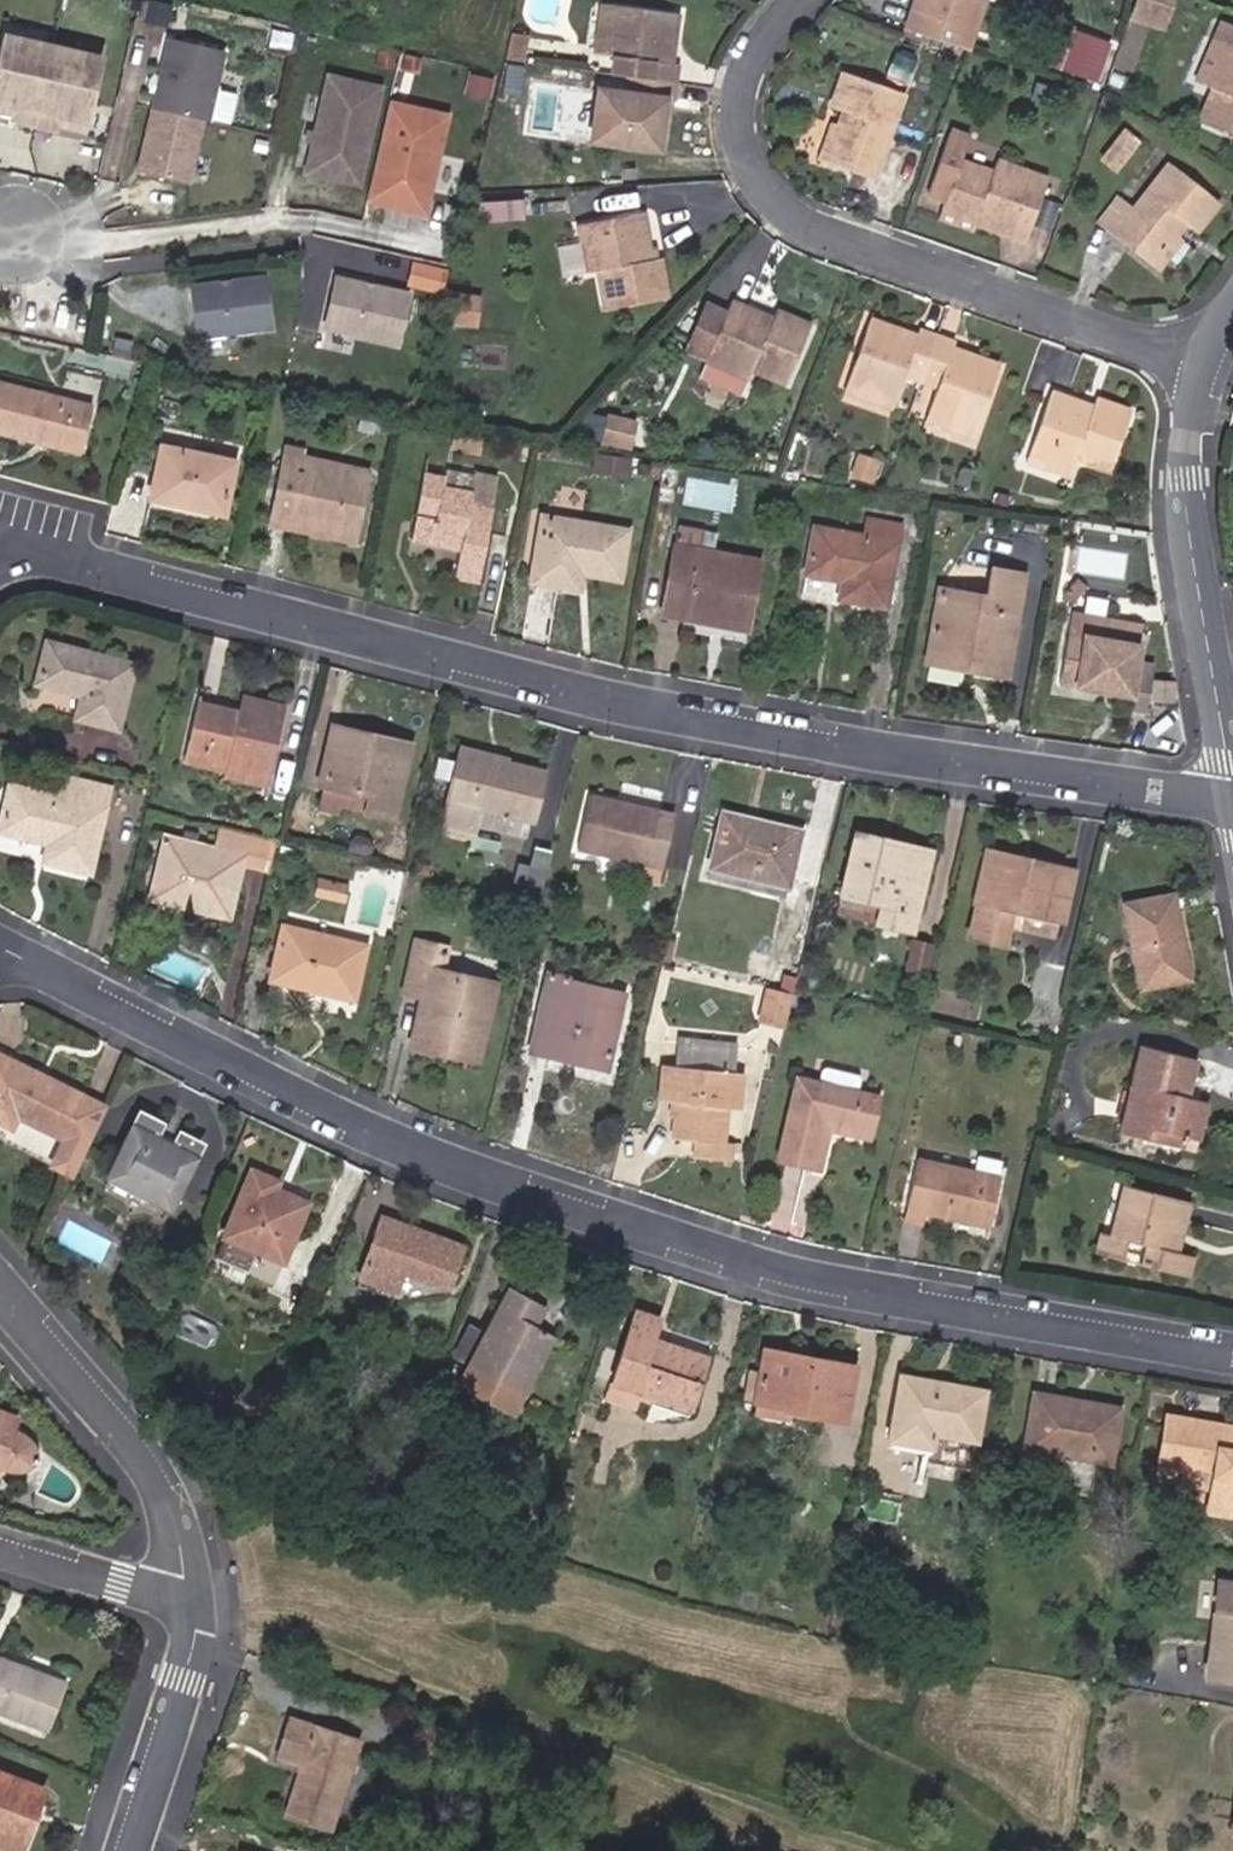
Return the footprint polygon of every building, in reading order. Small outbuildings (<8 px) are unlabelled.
[(606,44),(614,0),(603,0),(596,43),(606,44)] [(628,67),(677,74),(678,55),(669,54),(675,4),(644,0),(614,0),(606,44),(631,49),(628,67)] [(905,22),(966,42),(981,0),(913,0),(905,22)] [(1129,2),(1162,13),(1166,0),(1130,0),(1129,2)] [(1162,13),(1129,2),(1126,10),(1159,21),(1162,13)] [(516,24),(512,43),(528,48),(532,29),(516,24)] [(1195,72),(1204,76),(1221,33),(1211,28),(1195,72)] [(1100,39),(1072,30),(1063,57),(1091,66),(1100,39)] [(1204,76),(1216,81),(1202,113),(1232,125),(1232,38),(1221,33),(1204,76)] [(167,34),(152,105),(203,116),(209,117),(223,45),(167,34)] [(101,55),(5,35),(0,61),(0,109),(17,113),(16,118),(59,127),(60,121),(87,127),(101,55)] [(528,48),(512,43),(510,49),(526,54),(528,48)] [(677,74),(628,67),(626,86),(601,84),(594,138),(656,145),(662,92),(674,94),(677,74)] [(846,109),(831,162),(874,174),(901,89),(843,70),(832,105),(835,106),(846,109)] [(361,182),(381,87),(330,76),(310,171),(361,182)] [(594,138),(601,84),(591,83),(583,136),(594,138)] [(229,123),(236,94),(217,89),(209,118),(229,123)] [(430,195),(448,114),(390,102),(369,199),(412,208),(416,192),(430,195)] [(139,168),(191,178),(203,116),(152,105),(139,168)] [(818,158),(831,162),(846,109),(835,106),(818,158)] [(1117,116),(1094,147),(1112,160),(1135,129),(1117,116)] [(945,206),(981,217),(1031,233),(1049,171),(999,156),(995,168),(960,157),(967,135),(950,129),(931,189),(948,195),(945,206)] [(1150,258),(1173,229),(1182,218),(1192,227),(1217,193),(1169,156),(1128,211),(1113,230),(1150,258)] [(427,211),(430,195),(416,192),(412,208),(427,211)] [(521,199),(476,202),(478,222),(523,219),(521,199)] [(1113,230),(1128,211),(1113,201),(1099,221),(1113,230)] [(977,228),(981,217),(945,206),(941,216),(977,228)] [(581,239),(590,269),(599,267),(609,305),(667,291),(658,251),(650,254),(638,208),(577,223),(581,239)] [(1181,235),(1173,229),(1150,258),(1159,263),(1181,235)] [(576,272),(590,269),(581,239),(570,242),(576,272)] [(274,327),(267,277),(194,286),(201,338),(274,327)] [(398,343),(409,293),(337,277),(326,326),(398,343)] [(450,323),(477,326),(480,294),(453,292),(450,323)] [(708,361),(754,379),(758,370),(791,382),(814,325),(780,311),(776,319),(734,302),(708,361)] [(922,376),(937,329),(919,324),(917,330),(871,317),(849,380),(895,395),(904,371),(922,376)] [(323,329),(319,343),(357,354),(361,340),(323,329)] [(960,336),(937,329),(922,376),(944,383),(936,408),(983,423),(1003,360),(958,345),(960,336)] [(748,390),(754,379),(708,361),(704,374),(748,390)] [(80,433),(88,398),(0,377),(0,427),(22,433),(24,422),(80,433)] [(892,404),(895,395),(849,380),(846,390),(892,404)] [(1044,454),(1076,463),(1080,452),(1113,463),(1132,404),(1097,395),(1096,401),(1053,389),(1033,451),(1044,454)] [(983,423),(936,408),(933,418),(979,434),(983,423)] [(77,445),(80,433),(24,422),(22,433),(77,445)] [(620,449),(623,431),(593,427),(590,445),(620,449)] [(229,448),(154,432),(143,487),(219,503),(229,448)] [(292,468),(296,446),(274,443),(270,463),(292,468)] [(289,503),(347,514),(358,459),(296,446),(292,468),(270,463),(261,509),(287,514),(289,503)] [(1073,475),(1076,463),(1044,454),(1041,466),(1073,475)] [(441,514),(435,538),(457,544),(453,568),(478,574),(490,503),(473,499),(476,487),(447,479),(449,469),(421,463),(413,506),(441,514)] [(345,526),(347,514),(289,503),(287,514),(345,526)] [(569,555),(587,559),(613,566),(622,521),(541,504),(528,573),(563,580),(569,555)] [(408,532),(435,538),(441,514),(413,506),(408,532)] [(673,535),(697,539),(701,518),(675,514),(673,535)] [(857,537),(894,543),(898,526),(860,520),(857,537)] [(883,611),(894,543),(857,537),(810,530),(802,579),(837,585),(835,602),(883,611)] [(755,549),(697,539),(673,535),(662,604),(743,616),(755,549)] [(974,647),(972,658),(1006,664),(1026,559),(992,552),(986,585),(982,605),(936,598),(930,638),(974,647)] [(580,585),(587,559),(569,555),(563,580),(580,585)] [(982,605),(986,585),(940,577),(936,598),(982,605)] [(1140,619),(1071,608),(1062,661),(1130,675),(1127,686),(1148,690),(1155,651),(1135,647),(1140,619)] [(928,650),(972,658),(974,647),(930,638),(928,650)] [(128,662),(37,640),(22,704),(112,727),(128,662)] [(237,709),(281,721),(286,696),(242,685),(237,709)] [(268,769),(281,721),(237,709),(201,700),(190,742),(224,752),(223,758),(268,769)] [(327,741),(396,759),(400,741),(331,724),(327,741)] [(385,809),(396,759),(327,741),(319,775),(368,788),(365,804),(385,809)] [(495,769),(499,754),(461,744),(457,759),(495,769)] [(444,810),(476,818),(482,796),(531,808),(541,764),(499,754),(495,769),(457,759),(444,810)] [(100,809),(106,778),(62,767),(54,797),(4,785),(0,800),(0,828),(43,838),(37,858),(86,872),(100,809)] [(338,797),(365,804),(368,788),(319,775),(313,801),(336,808),(338,797)] [(621,787),(619,797),(616,806),(657,815),(661,797),(621,787)] [(616,806),(619,797),(588,789),(575,842),(663,863),(673,819),(657,815),(616,806)] [(714,856),(789,876),(801,826),(726,808),(714,856)] [(472,835),(476,818),(444,810),(441,826),(472,835)] [(528,837),(530,823),(482,814),(479,829),(528,837)] [(271,835),(214,821),(209,840),(169,831),(155,893),(230,912),(245,849),(266,854),(271,835)] [(912,916),(927,853),(883,843),(886,829),(858,824),(840,899),(912,916)] [(883,843),(927,853),(931,840),(886,829),(883,843)] [(35,843),(0,838),(0,851),(33,856),(35,843)] [(990,843),(987,855),(1031,867),(1034,853),(990,843)] [(1031,867),(987,855),(970,930),(1001,939),(1009,904),(1059,915),(1071,862),(1034,853),(1031,867)] [(784,895),(789,876),(714,856),(710,874),(784,895)] [(1174,885),(1124,895),(1138,982),(1189,974),(1174,885)] [(1054,936),(1057,926),(1012,914),(1009,924),(1054,936)] [(352,994),(365,941),(286,920),(272,975),(352,994)] [(472,1053),(490,978),(438,965),(444,941),(416,934),(403,985),(419,988),(408,1038),(472,1053)] [(582,1053),(606,1058),(620,994),(548,977),(530,1054),(579,1065),(582,1053)] [(678,1035),(676,1060),(725,1064),(727,1039),(678,1035)] [(1178,1106),(1183,1089),(1191,1052),(1137,1038),(1117,1133),(1177,1147),(1181,1130),(1198,1134),(1202,1112),(1178,1106)] [(604,1071),(606,1058),(582,1053),(579,1065),(604,1071)] [(68,1177),(97,1119),(71,1105),(78,1093),(0,1054),(0,1127),(3,1129),(0,1134),(0,1142),(68,1177)] [(673,1100),(676,1060),(655,1058),(651,1097),(673,1100)] [(723,1105),(725,1064),(676,1060),(673,1100),(671,1130),(690,1132),(689,1153),(732,1157),(735,1136),(721,1135),(723,1105)] [(742,1065),(725,1064),(723,1105),(738,1105),(742,1065)] [(822,1117),(870,1127),(879,1094),(797,1074),(779,1155),(811,1162),(822,1117)] [(1207,1095),(1183,1089),(1178,1106),(1202,1112),(1207,1095)] [(97,1119),(104,1106),(78,1093),(71,1105),(97,1119)] [(194,1143),(135,1114),(104,1176),(162,1206),(194,1143)] [(867,1141),(870,1127),(822,1117),(811,1162),(825,1165),(832,1134),(867,1141)] [(996,1174),(1000,1158),(976,1152),(972,1168),(996,1174)] [(902,1203),(925,1208),(988,1224),(998,1175),(996,1174),(972,1168),(913,1154),(902,1203)] [(250,1171),(222,1237),(280,1261),(302,1207),(271,1196),(276,1183),(250,1171)] [(162,1206),(104,1176),(97,1190),(155,1219),(162,1206)] [(1170,1210),(1185,1214),(1190,1194),(1128,1178),(1117,1225),(1106,1223),(1101,1246),(1192,1270),(1198,1246),(1179,1242),(1163,1237),(1170,1210)] [(921,1226),(925,1208),(902,1203),(897,1220),(921,1226)] [(1179,1242),(1185,1214),(1170,1210),(1163,1237),(1179,1242)] [(382,1223),(356,1285),(394,1298),(401,1277),(446,1295),(463,1252),(382,1223)] [(514,1304),(524,1284),(507,1275),(466,1352),(520,1381),(550,1324),(533,1314),(514,1304)] [(544,1295),(524,1284),(514,1304),(533,1314),(544,1295)] [(694,1406),(708,1352),(656,1336),(661,1316),(633,1309),(612,1383),(694,1406)] [(768,1349),(758,1398),(792,1404),(845,1413),(855,1364),(827,1359),(825,1369),(796,1364),(798,1354),(768,1349)] [(520,1381),(466,1352),(456,1370),(510,1400),(520,1381)] [(827,1359),(798,1354),(796,1364),(825,1369),(827,1359)] [(983,1389),(900,1375),(889,1437),(929,1444),(927,1459),(970,1466),(983,1389)] [(1013,1444),(1060,1453),(1055,1478),(1092,1485),(1097,1460),(1107,1403),(1022,1388),(1013,1444)] [(792,1404),(758,1398),(756,1413),(790,1418),(792,1404)] [(0,1460),(19,1466),(34,1462),(39,1450),(37,1440),(32,1434),(13,1428),(19,1413),(0,1405),(0,1460)] [(1227,1423),(1159,1412),(1151,1458),(1164,1460),(1199,1466),(1195,1485),(1193,1502),(1232,1510),(1232,1445),(1223,1443),(1227,1423)] [(1227,1423),(1223,1443),(1232,1445),(1232,1425),(1227,1423)] [(1199,1466),(1164,1460),(1160,1479),(1195,1485),(1199,1466)] [(1209,1578),(1191,1675),(1232,1682),(1232,1582),(1209,1578)] [(19,1670),(0,1663),(0,1720),(41,1735),(60,1686),(42,1678),(36,1692),(14,1684),(19,1670)] [(42,1678),(19,1670),(14,1684),(36,1692),(42,1678)] [(370,1724),(293,1699),(282,1740),(314,1751),(296,1804),(340,1819),(370,1724)] [(42,1794),(0,1778),(0,1850),(21,1850),(42,1794)]
